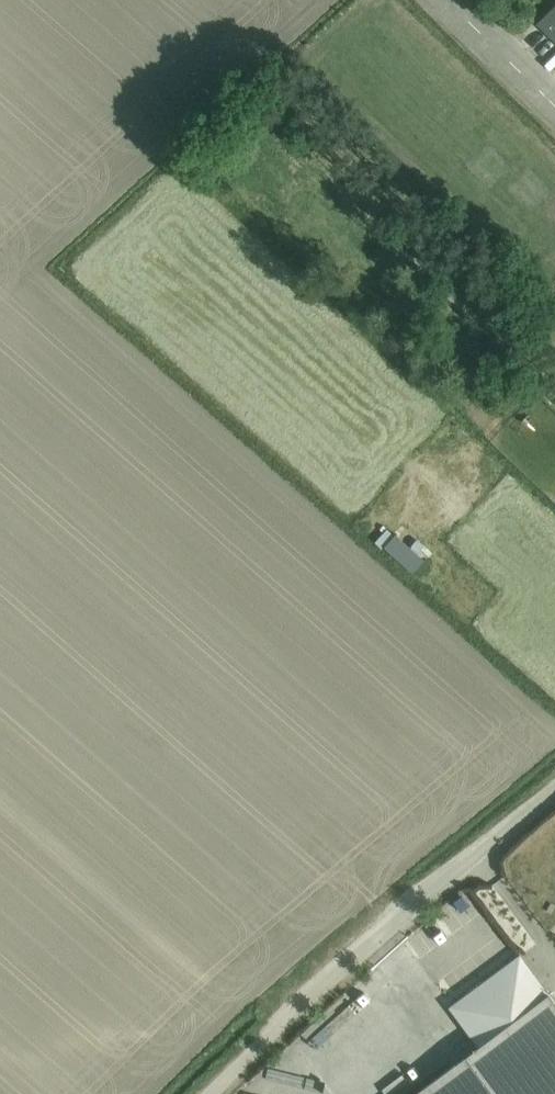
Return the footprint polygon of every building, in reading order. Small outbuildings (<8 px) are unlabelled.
[(539,22),(548,30),(546,32),(554,40),(554,6),(539,22)] [(418,571),(430,556),(392,524),(379,538),(418,571)] [(520,956),(456,1003),(467,1018),(465,1030),(479,1048),(417,1093),(554,1093),(554,1003),(520,956)]
